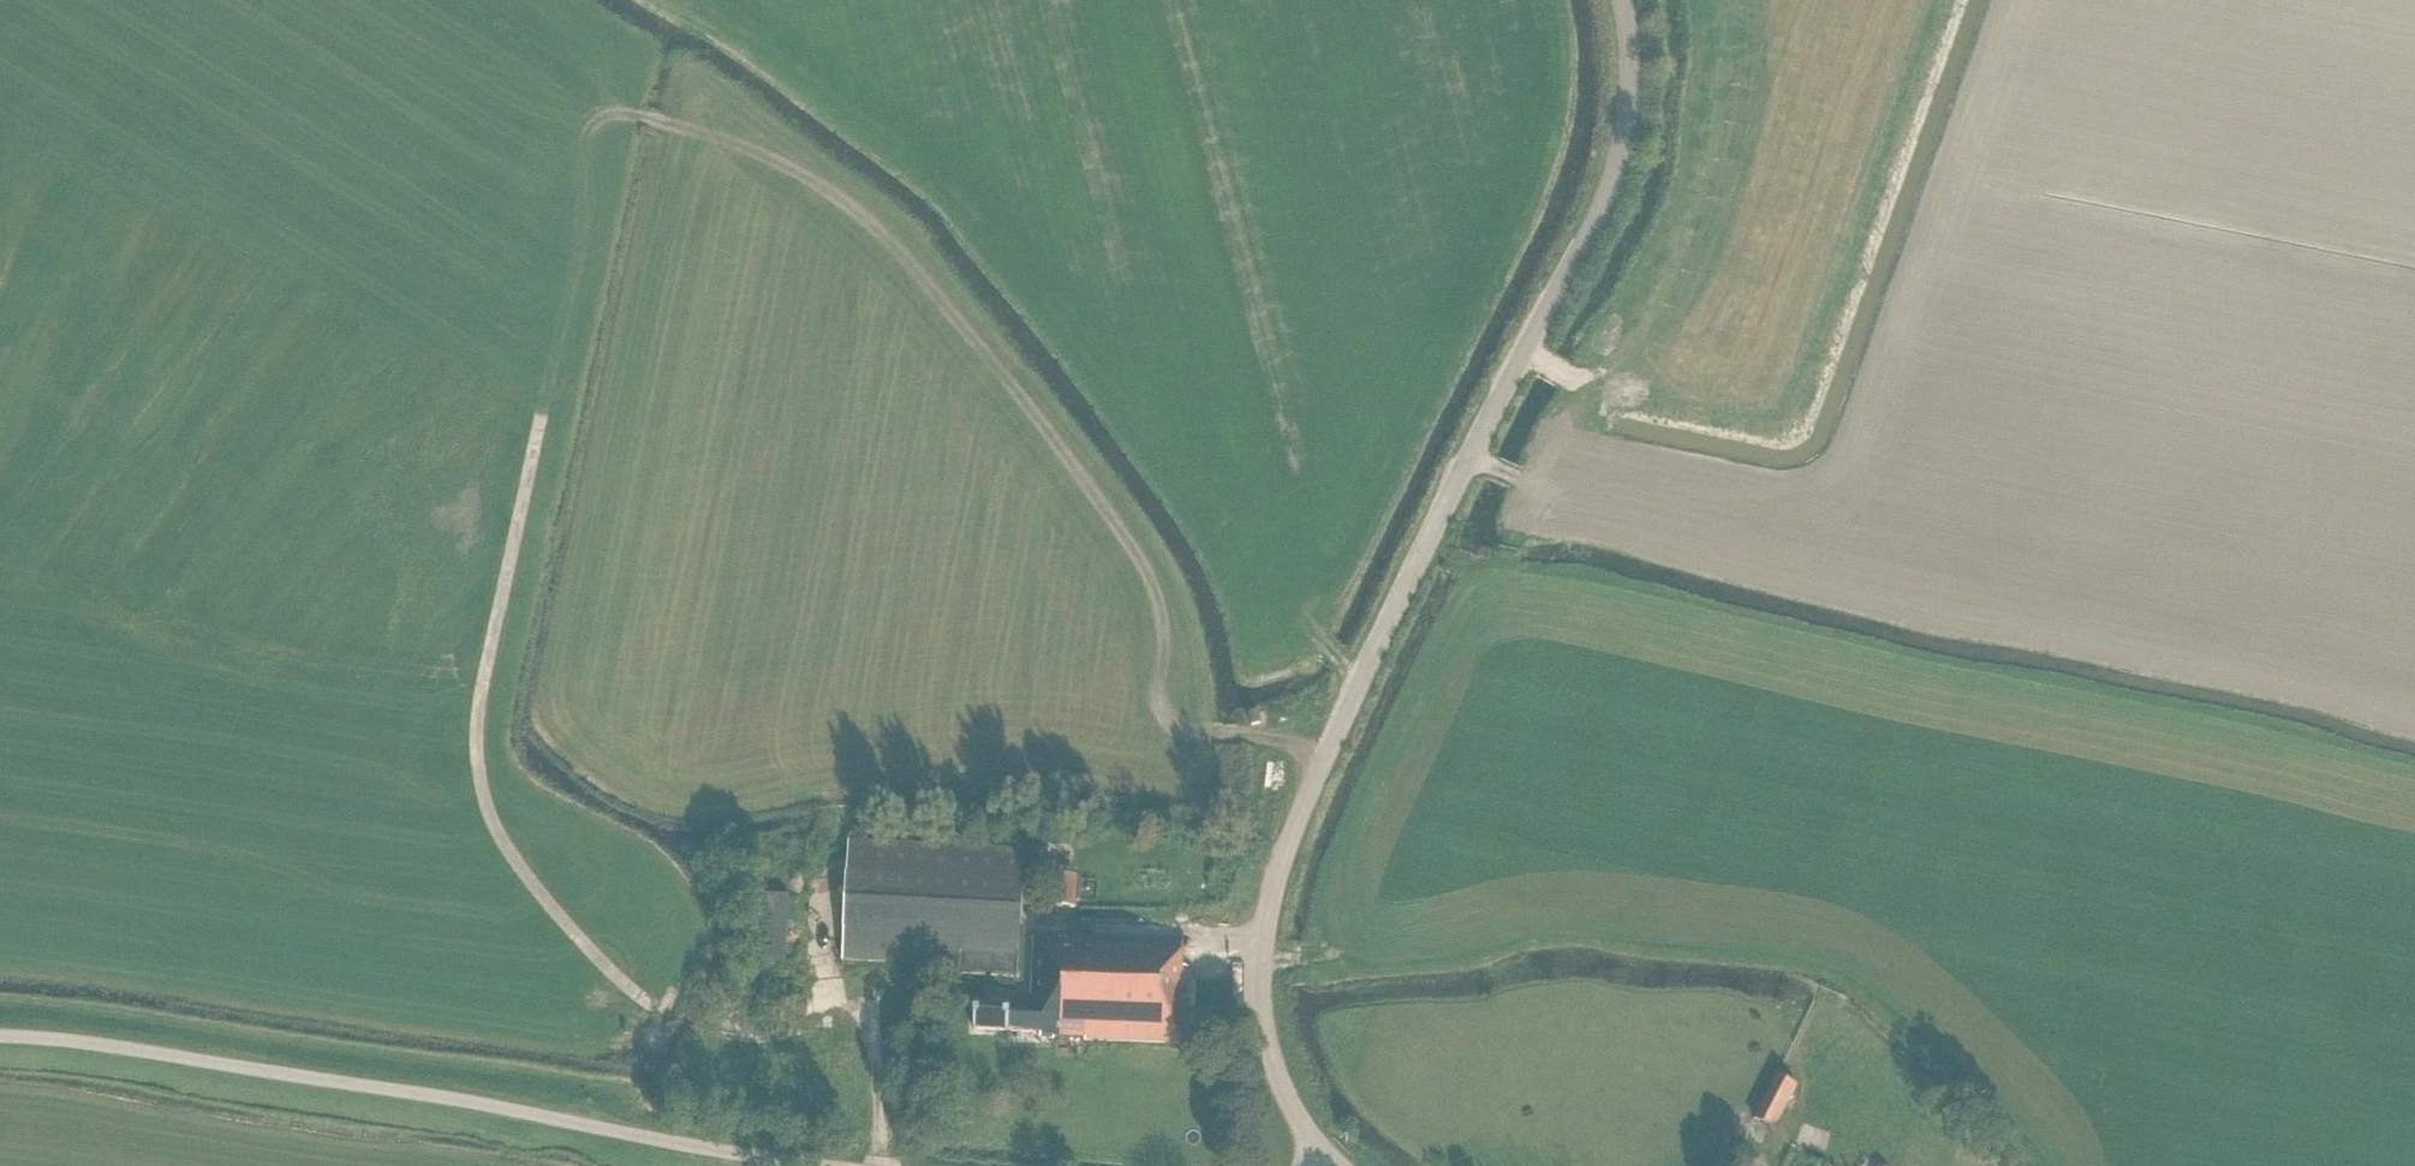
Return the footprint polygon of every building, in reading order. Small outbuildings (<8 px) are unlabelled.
[(1260,724),(1257,714),(1252,715),(1254,726),(1260,724)] [(1187,969),(1182,969),(1183,943),(1034,939),(1034,941),(1020,941),(1025,852),(848,843),(841,962),(959,968),(959,977),(1032,978),(1030,1004),(975,1003),(973,1031),(1040,1034),(1039,1039),(1184,1045),(1187,969)] [(1076,909),(1077,877),(1053,875),(1052,908),(1076,909)] [(788,898),(761,897),(758,966),(785,967),(788,898)] [(1774,1130),(1796,1087),(1777,1077),(1754,1120),(1774,1130)]
